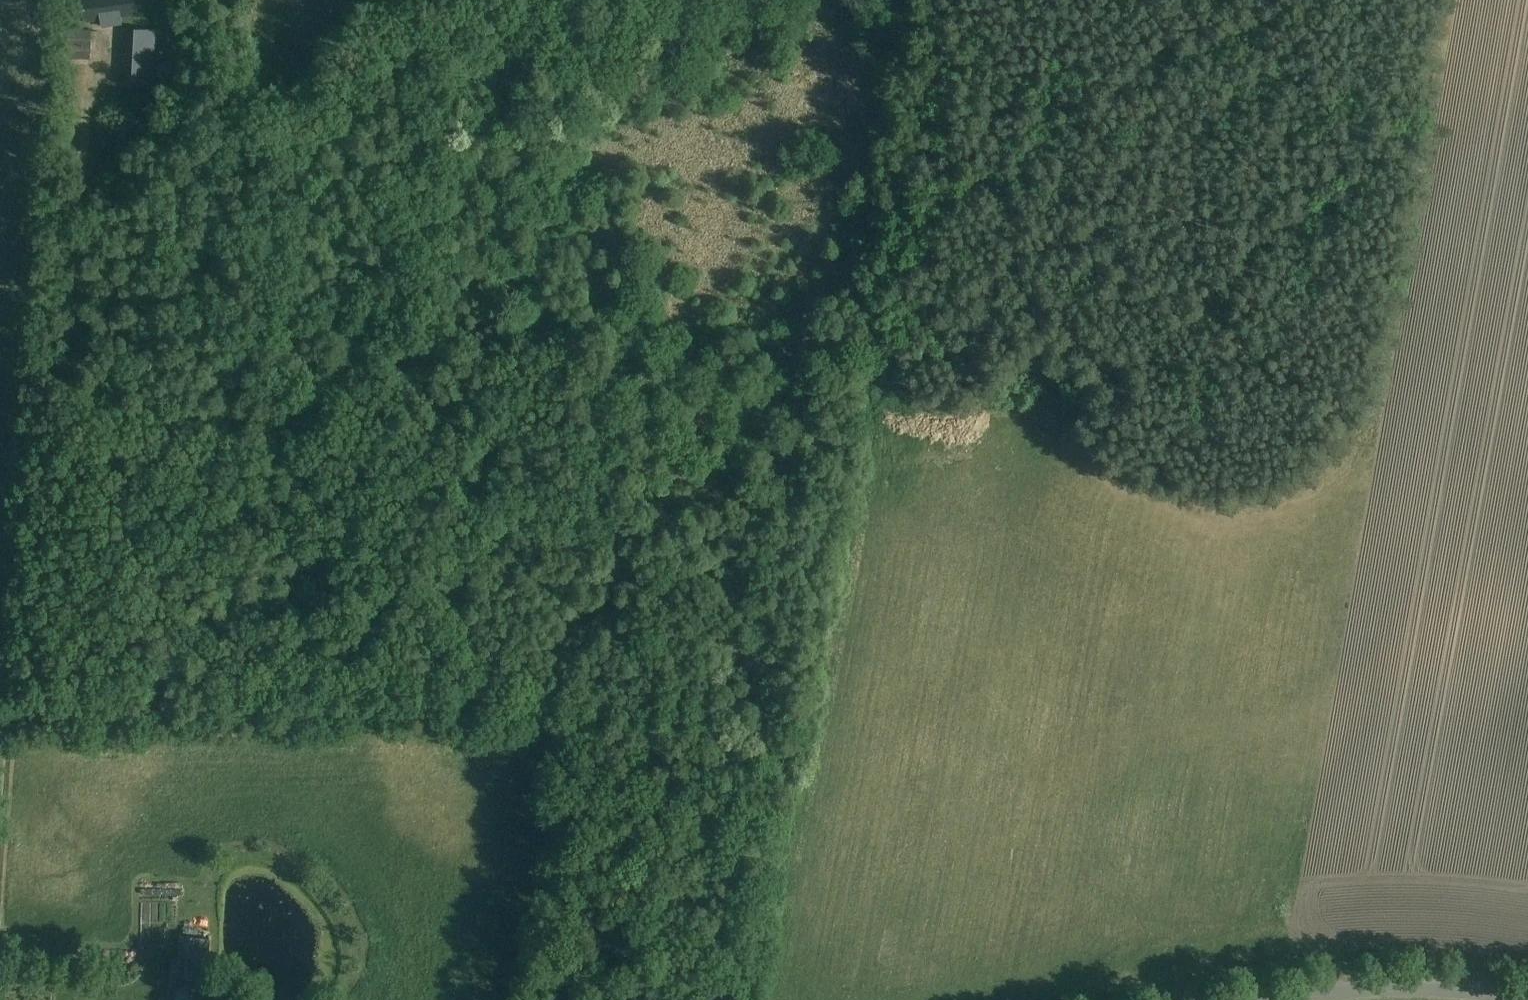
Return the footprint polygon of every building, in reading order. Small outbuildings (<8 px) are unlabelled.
[(84,23),(140,15),(138,0),(81,0),(84,23)] [(68,29),(67,58),(90,59),(91,30),(68,29)] [(153,36),(120,37),(121,64),(154,62),(153,36)] [(211,938),(182,935),(175,999),(204,999),(211,938)]
